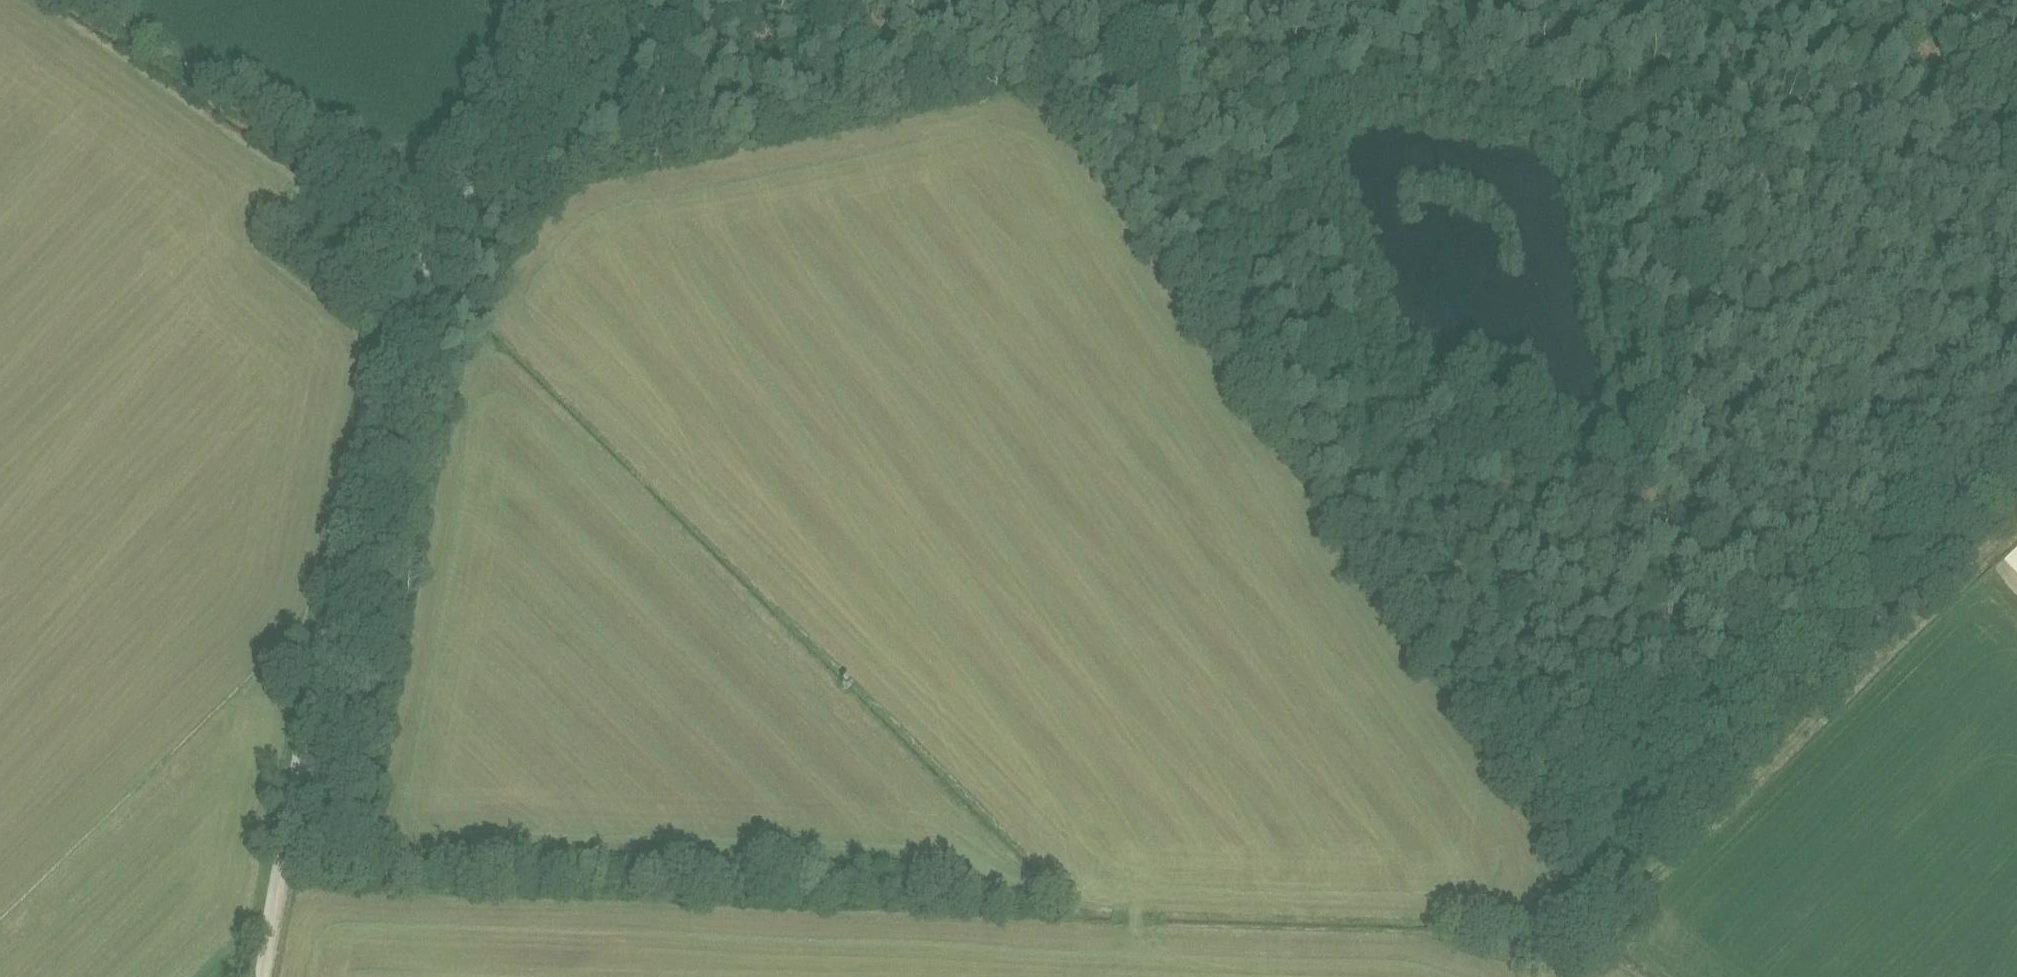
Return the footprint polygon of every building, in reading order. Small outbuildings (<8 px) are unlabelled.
[(2006,559),(2016,571),(2016,549),(2006,559)]
